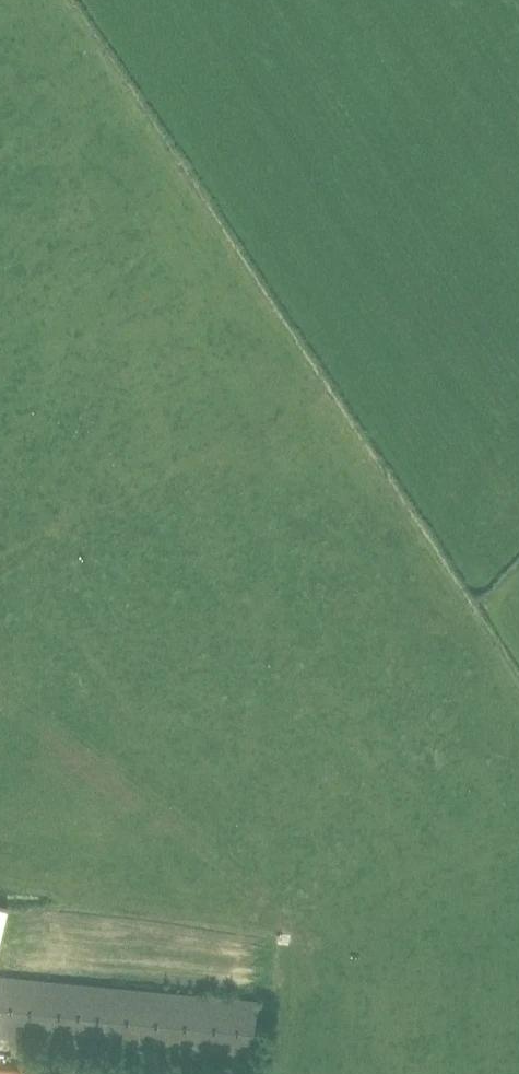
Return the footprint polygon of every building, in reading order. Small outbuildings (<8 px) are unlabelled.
[(259,1001),(0,976),(0,1037),(253,1061),(259,1001)]
